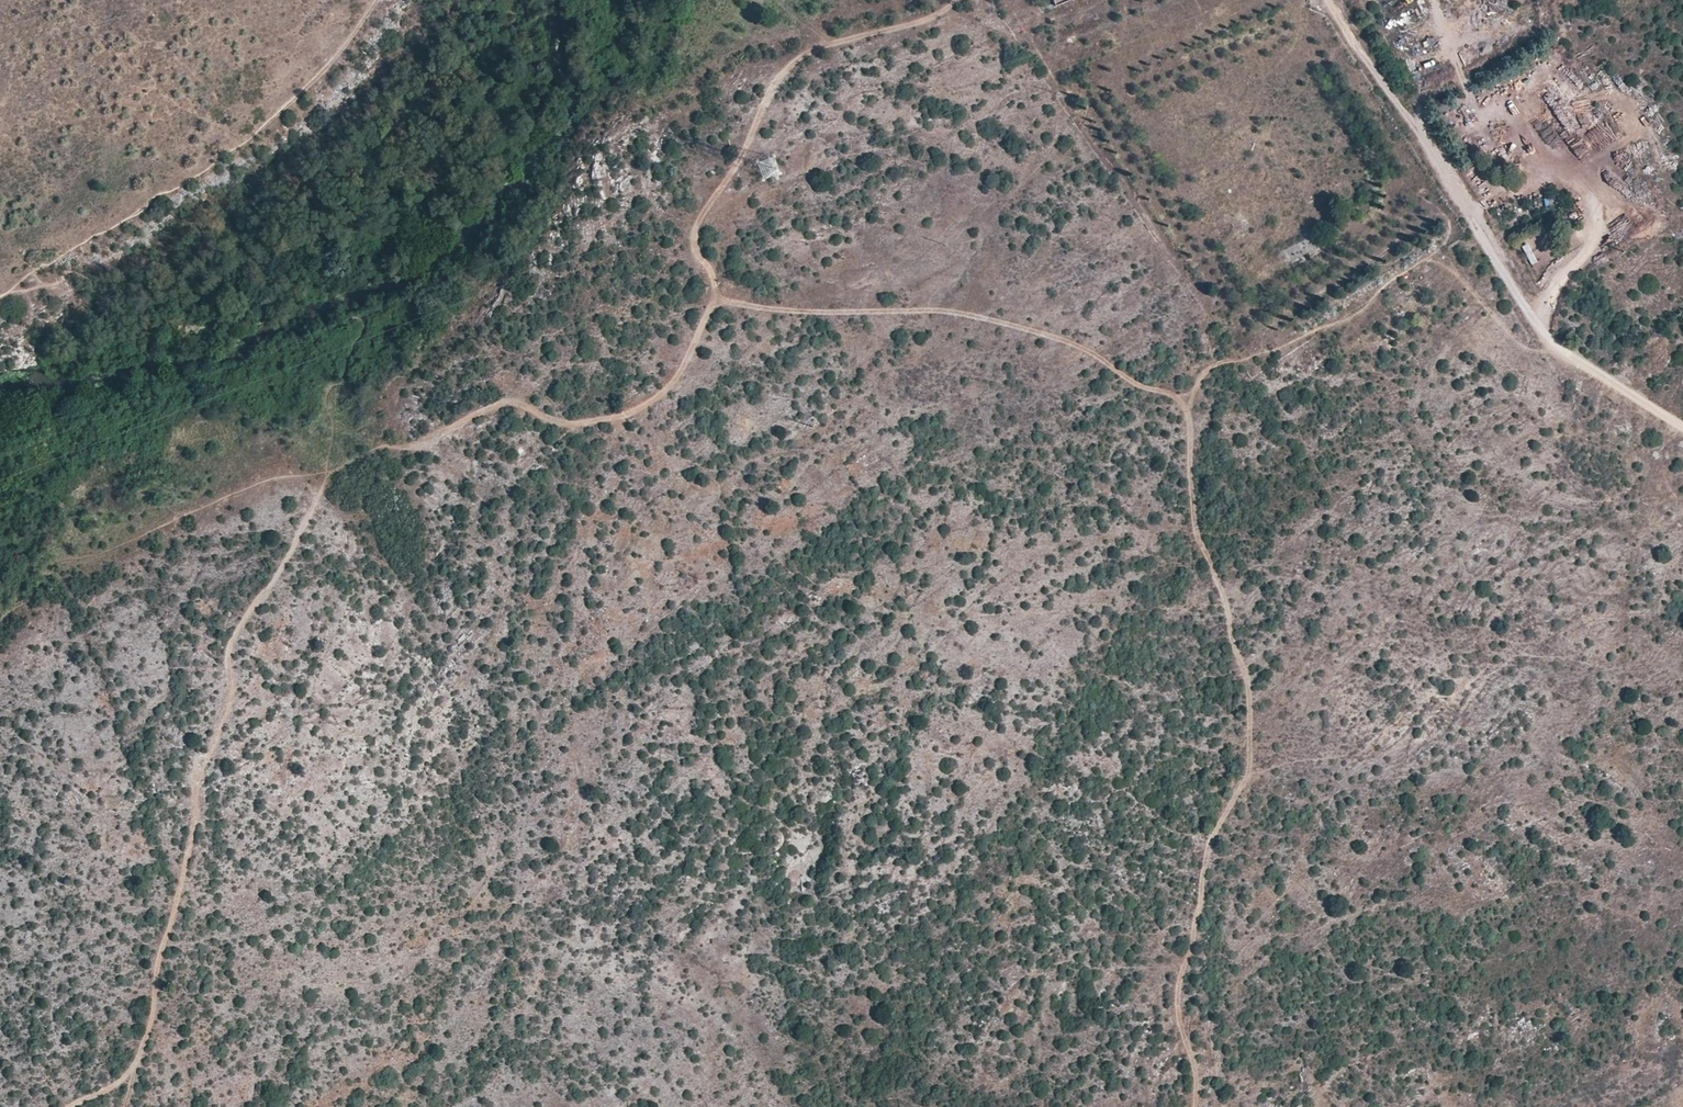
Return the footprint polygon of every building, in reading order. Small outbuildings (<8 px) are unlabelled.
[(1518,96),(1532,90),(1528,81),(1514,88),(1518,96)] [(1536,272),(1544,267),(1530,242),(1522,247),(1536,272)]
